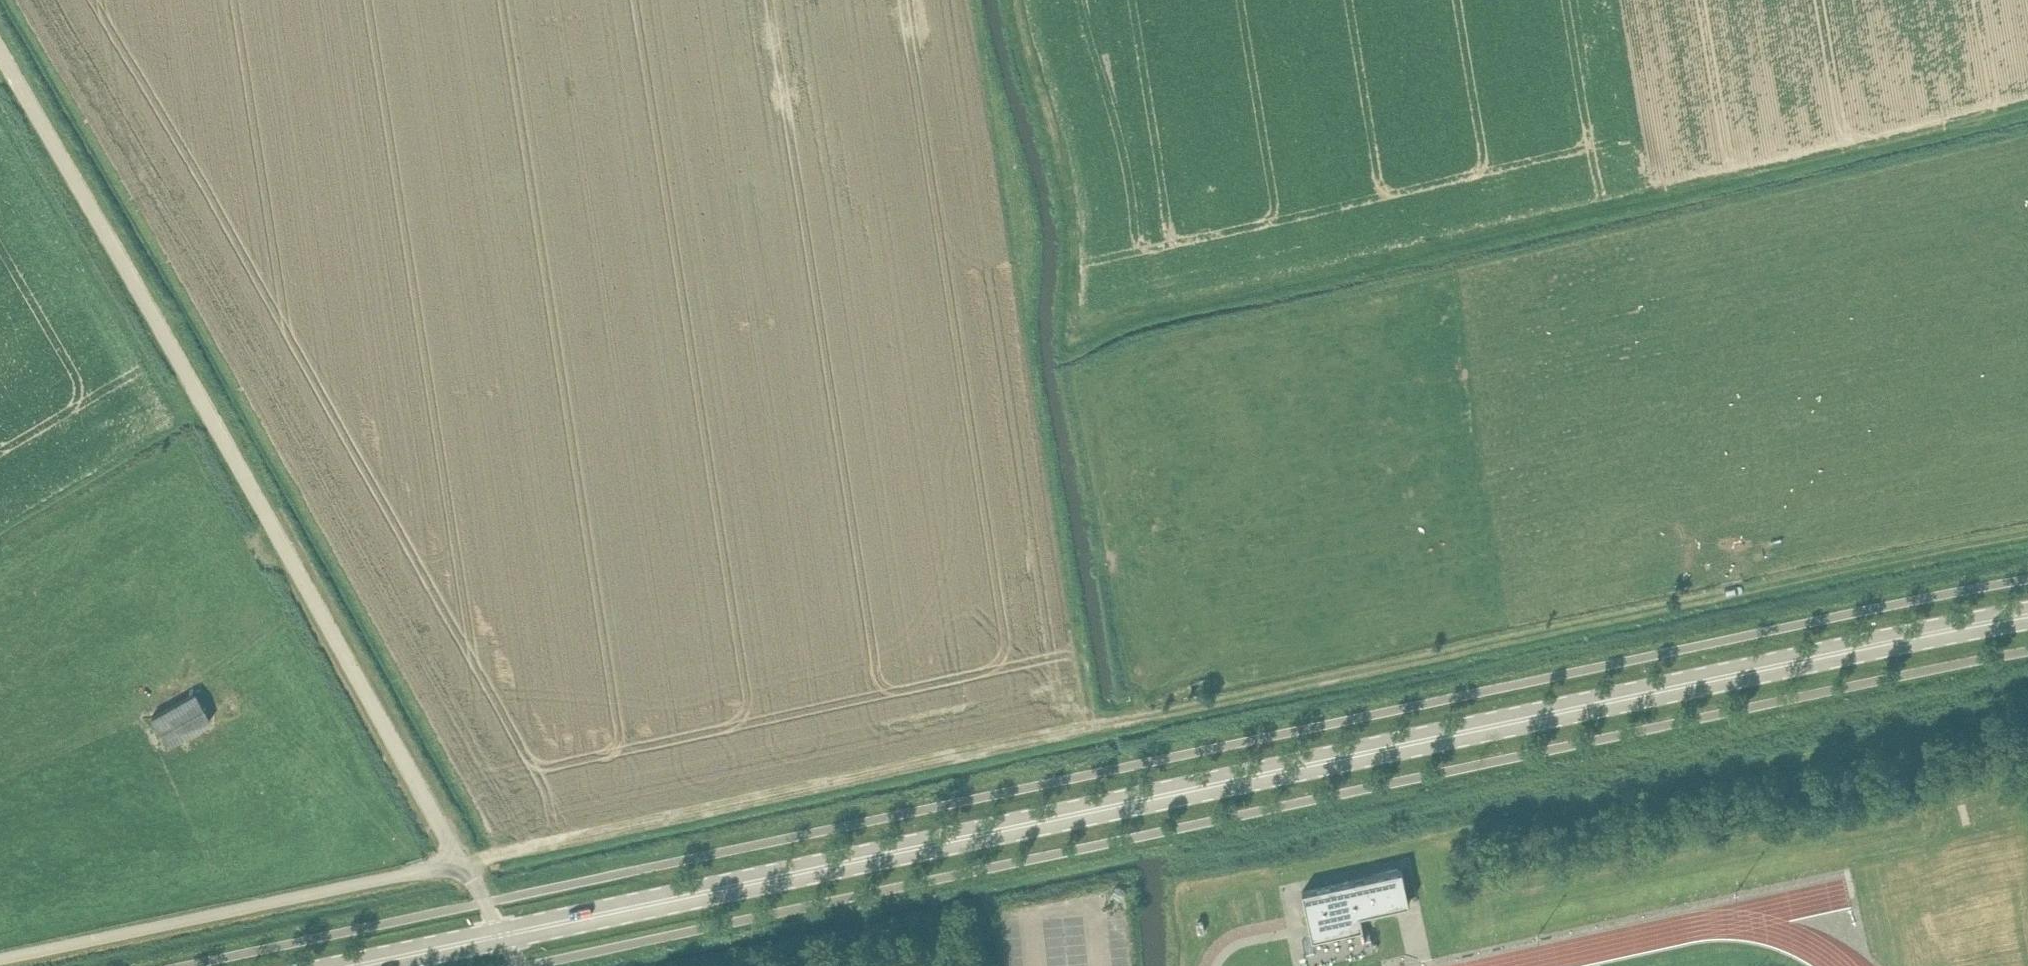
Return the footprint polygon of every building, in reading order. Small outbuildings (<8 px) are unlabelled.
[(168,745),(210,721),(194,693),(152,717),(168,745)] [(1303,891),(1317,949),(1305,952),(1308,965),(1313,965),(1375,952),(1372,937),(1366,938),(1360,913),(1409,902),(1402,868),(1303,891)] [(1204,920),(1197,921),(1198,932),(1206,930),(1204,920)]
